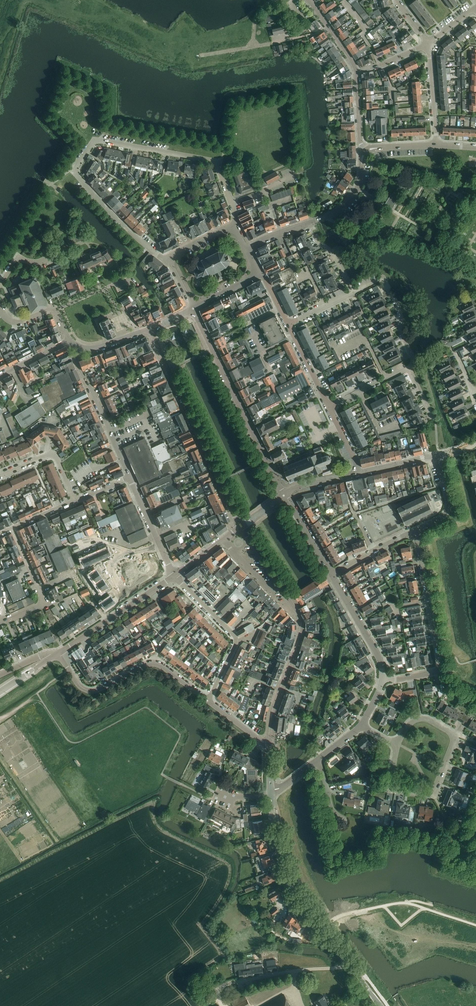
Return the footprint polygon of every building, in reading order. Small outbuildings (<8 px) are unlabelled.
[(323,3),(319,6),(322,10),(324,14),(328,11),(332,8),(337,5),(336,4),(333,0),(332,0),(329,3),(325,5),(324,3),(323,3)] [(381,8),(384,7),(389,6),(387,0),(380,2),(375,3),(376,9),(381,8)] [(410,5),(411,6),(413,9),(414,9),(415,11),(417,15),(418,14),(419,16),(419,17),(422,20),(424,22),(423,22),(426,25),(428,27),(427,27),(427,28),(430,25),(431,25),(435,22),(433,19),(432,20),(430,17),(431,16),(429,14),(428,15),(425,12),(427,11),(425,9),(424,10),(421,7),(423,6),(421,3),(419,4),(417,1),(418,1),(418,0),(416,0),(410,5)] [(446,2),(447,2),(448,4),(451,8),(451,9),(457,4),(458,4),(459,3),(458,1),(457,2),(455,0),(445,0),(446,2)] [(342,10),(341,7),(336,10),(334,12),(332,10),(330,11),(325,15),(328,19),(340,11),(342,10)] [(388,17),(394,13),(390,8),(384,13),(381,15),(385,19),(388,17)] [(277,11),(277,9),(272,10),(273,12),(264,14),(267,22),(282,18),(279,10),(277,11)] [(332,24),(338,20),(336,18),(339,16),(342,14),(340,11),(328,19),(332,24)] [(391,22),(398,17),(394,13),(388,17),(391,22)] [(335,29),(339,26),(344,22),(343,20),(345,18),(344,15),(338,20),(332,24),(335,29)] [(395,27),(397,25),(401,22),(398,17),(391,22),(395,27)] [(316,30),(321,26),(316,19),(308,25),(312,31),(315,28),(316,30)] [(339,35),(346,31),(344,28),(346,26),(346,25),(350,23),(348,20),(342,25),(342,26),(336,30),(339,35)] [(273,28),(272,28),(274,35),(285,32),(284,25),(273,28)] [(351,35),(361,28),(358,25),(351,31),(350,31),(349,32),(347,30),(346,31),(339,35),(343,40),(350,34),(351,35)] [(467,29),(465,27),(460,30),(464,36),(472,31),(469,27),(467,29)] [(413,37),(407,30),(406,31),(405,30),(402,33),(408,41),(413,37)] [(457,42),(464,36),(460,30),(455,34),(457,36),(455,38),(457,42)] [(316,41),(317,44),(327,36),(324,32),(315,38),(314,36),(310,39),(312,43),(316,41)] [(404,45),(408,41),(402,33),(397,36),(401,41),(404,45)] [(322,47),(331,41),(327,36),(317,44),(314,46),(316,48),(321,44),(322,47)] [(350,50),(356,46),(354,44),(357,42),(362,38),(361,36),(357,38),(353,42),(347,46),(350,50)] [(347,46),(353,42),(349,37),(348,38),(343,41),(347,46)] [(453,39),(451,37),(446,41),(451,47),(457,42),(455,38),(453,39)] [(293,41),(283,43),(284,51),(288,50),(287,48),(288,47),(289,50),(293,49),(292,46),(294,46),(293,41)] [(327,50),(334,45),(331,41),(322,47),(318,50),(319,52),(325,48),(327,50)] [(451,55),(452,53),(448,48),(451,47),(446,41),(441,45),(442,45),(440,47),(438,50),(451,55)] [(368,45),(366,43),(366,42),(364,43),(358,47),(359,48),(358,49),(356,46),(350,50),(353,55),(363,48),(367,45),(368,45)] [(391,51),(397,48),(394,42),(388,45),(391,51)] [(381,48),(380,44),(374,47),(376,50),(375,50),(376,52),(378,56),(384,54),(382,47),(381,48)] [(330,55),(337,50),(334,45),(327,50),(321,54),(323,56),(329,52),(330,55)] [(384,54),(391,51),(388,45),(382,47),(384,54)] [(356,59),(360,57),(362,55),(365,53),(364,51),(364,50),(363,48),(353,55),(356,59)] [(334,60),(340,55),(337,50),(330,55),(325,59),(327,61),(332,58),(334,60)] [(438,62),(445,62),(448,62),(447,58),(449,58),(451,55),(438,50),(437,53),(437,55),(438,62)] [(337,64),(344,60),(340,55),(334,60),(328,64),(329,66),(335,62),(337,64)] [(365,60),(363,57),(357,61),(359,66),(361,65),(362,67),(365,65),(365,66),(371,63),(369,58),(365,60)] [(413,69),(414,68),(418,66),(415,59),(410,62),(413,69)] [(337,64),(331,69),(333,71),(338,67),(340,69),(347,65),(347,64),(344,60),(337,64)] [(406,75),(409,74),(408,71),(413,69),(410,62),(404,65),(405,67),(403,68),(404,71),(406,75)] [(335,78),(342,74),(350,70),(350,69),(347,65),(340,69),(341,72),(335,76),(335,78)] [(401,69),(399,67),(394,69),(397,76),(405,73),(406,75),(404,71),(403,68),(401,69)] [(380,70),(379,70),(382,78),(387,77),(386,73),(384,70),(384,69),(380,70)] [(391,79),(397,76),(394,69),(388,72),(391,79)] [(337,83),(343,82),(352,81),(352,77),(350,70),(342,74),(343,79),(336,80),(337,83)] [(387,129),(386,118),(388,118),(388,109),(382,109),(379,109),(374,109),(374,110),(369,110),(370,118),(369,118),(369,123),(375,122),(375,123),(377,123),(377,135),(387,134),(387,129)] [(342,121),(342,124),(355,124),(354,114),(349,114),(347,114),(347,115),(346,115),(346,117),(347,117),(347,120),(342,121)] [(347,141),(350,141),(355,141),(355,129),(347,129),(347,136),(346,136),(345,136),(344,138),(345,140),(346,141),(347,141)] [(350,157),(356,157),(356,145),(349,145),(350,151),(345,151),(345,157),(350,157)] [(104,158),(106,148),(104,147),(104,151),(98,149),(94,156),(98,158),(102,161),(104,158)] [(122,161),(123,153),(124,152),(118,150),(116,160),(122,161)] [(125,162),(125,166),(130,167),(132,156),(129,156),(130,153),(124,152),(123,153),(122,161),(125,162)] [(141,167),(143,157),(137,156),(136,157),(133,157),(131,166),(134,167),(135,166),(141,167)] [(350,158),(341,158),(342,161),(344,161),(344,162),(345,162),(345,163),(345,165),(344,165),(344,167),(348,167),(352,167),(352,166),(356,166),(357,166),(356,157),(350,157),(350,158)] [(97,163),(91,159),(88,165),(96,170),(100,165),(101,162),(99,161),(97,163)] [(160,161),(154,160),(152,169),(158,171),(158,172),(161,172),(163,163),(160,162),(160,161)] [(180,174),(181,170),(182,165),(178,165),(178,162),(168,161),(167,166),(166,170),(176,172),(176,173),(180,174)] [(193,178),(193,176),(194,171),(191,170),(192,165),(185,164),(184,169),(183,173),(187,173),(187,174),(188,175),(187,177),(193,178)] [(94,174),(96,170),(88,165),(84,171),(88,176),(85,179),(86,181),(93,174),(94,174)] [(211,169),(211,168),(202,171),(204,176),(202,177),(204,183),(214,179),(212,172),(213,172),(212,169),(211,169)] [(248,176),(246,169),(233,173),(240,194),(253,189),(251,183),(253,182),(250,175),(248,176)] [(267,184),(279,178),(276,172),(264,178),(263,178),(267,184)] [(353,178),(350,176),(351,175),(347,172),(344,178),(341,176),(338,179),(348,185),(353,178)] [(92,184),(98,178),(94,174),(93,174),(86,181),(88,183),(89,182),(92,184)] [(95,190),(102,183),(98,178),(92,184),(91,185),(95,190)] [(267,184),(263,178),(257,180),(258,183),(260,188),(268,185),(267,184)] [(345,189),(348,185),(338,179),(336,183),(339,185),(345,189)] [(213,185),(212,182),(205,184),(207,190),(208,190),(210,196),(218,193),(217,189),(218,189),(216,184),(213,185)] [(99,194),(106,187),(102,183),(95,190),(99,194)] [(108,198),(111,194),(112,193),(108,189),(110,187),(112,184),(111,183),(108,185),(106,187),(99,194),(103,198),(106,196),(108,198)] [(293,197),(300,195),(297,185),(290,187),(290,188),(293,197)] [(342,193),(345,189),(339,185),(338,186),(335,190),(339,192),(340,192),(342,193)] [(111,207),(119,200),(116,198),(120,194),(116,190),(112,193),(111,194),(113,197),(107,203),(111,207)] [(399,195),(393,192),(391,195),(391,194),(385,203),(392,208),(398,199),(397,198),(399,195)] [(111,207),(115,211),(127,201),(125,199),(124,201),(121,203),(119,200),(111,207)] [(248,211),(250,210),(252,209),(252,207),(256,205),(253,199),(243,202),(245,209),(247,208),(248,211)] [(123,219),(133,209),(130,206),(127,209),(124,206),(128,203),(126,202),(127,201),(115,211),(123,219)] [(263,205),(258,207),(260,211),(270,208),(268,203),(263,205)] [(152,212),(158,206),(156,204),(150,210),(152,212)] [(300,220),(309,217),(307,212),(305,206),(297,208),(298,211),(297,211),(299,215),(300,220)] [(222,224),(229,220),(226,213),(228,212),(226,208),(222,210),(223,213),(221,214),(222,215),(218,217),(222,224)] [(293,210),(292,209),(290,209),(291,210),(286,212),(287,215),(288,217),(290,224),(300,220),(296,209),(293,210)] [(170,240),(175,238),(175,237),(177,237),(167,220),(175,216),(172,210),(165,213),(164,214),(162,215),(163,217),(161,218),(159,219),(162,224),(166,233),(170,240)] [(250,210),(248,211),(238,216),(243,226),(252,222),(254,221),(251,215),(252,214),(250,210)] [(128,224),(134,218),(132,216),(135,213),(132,211),(130,213),(127,216),(124,220),(128,224)] [(132,228),(138,221),(136,219),(141,213),(140,212),(134,218),(128,224),(132,228)] [(183,225),(181,226),(183,231),(184,232),(185,236),(189,234),(191,238),(191,239),(199,234),(199,235),(204,232),(209,229),(206,221),(204,219),(205,219),(201,212),(199,213),(202,220),(199,222),(199,221),(198,222),(197,219),(193,221),(194,224),(194,225),(188,228),(187,226),(184,228),(183,225)] [(265,223),(267,231),(277,228),(273,219),(270,220),(268,215),(266,216),(264,212),(261,213),(265,223)] [(213,217),(212,215),(209,216),(211,219),(212,220),(213,222),(216,227),(222,224),(218,217),(217,215),(213,217)] [(261,218),(261,217),(258,219),(259,219),(254,221),(252,222),(243,226),(246,232),(254,228),(255,227),(254,224),(262,220),(262,218),(261,218)] [(290,224),(288,217),(283,218),(283,219),(279,221),(281,227),(290,224)] [(209,229),(215,227),(213,222),(212,220),(211,219),(206,221),(209,229)] [(136,232),(145,223),(142,220),(136,225),(133,229),(136,232)] [(146,230),(149,228),(146,225),(146,224),(145,223),(136,232),(140,235),(145,230),(146,230)] [(267,231),(265,223),(255,227),(254,228),(246,232),(248,236),(249,235),(251,239),(267,231)] [(297,244),(306,239),(305,237),(307,235),(305,230),(294,236),(296,240),(297,244)] [(170,240),(166,233),(164,234),(166,239),(168,242),(169,243),(169,244),(171,249),(179,245),(175,238),(170,240)] [(166,239),(165,238),(163,239),(163,240),(158,242),(160,246),(159,246),(162,253),(171,249),(169,244),(169,243),(168,242),(166,239)] [(307,241),(306,239),(297,244),(301,251),(313,245),(310,240),(307,241)] [(443,251),(446,246),(440,242),(437,247),(443,251)] [(258,256),(270,250),(269,248),(268,244),(258,248),(260,253),(257,255),(258,256),(257,256),(258,256)] [(304,258),(313,253),(312,251),(315,250),(313,245),(301,251),(304,258)] [(113,258),(107,249),(101,253),(99,251),(90,255),(91,258),(82,262),(82,261),(77,264),(81,274),(86,272),(89,271),(87,268),(92,266),(93,266),(95,265),(95,264),(106,260),(107,262),(113,258)] [(259,260),(272,254),(270,250),(258,256),(259,260)] [(226,253),(225,251),(219,251),(201,260),(197,265),(198,266),(195,267),(197,271),(195,272),(198,277),(202,275),(203,276),(209,276),(210,276),(210,275),(215,273),(218,280),(225,277),(221,270),(227,267),(231,262),(230,261),(232,260),(230,255),(229,252),(226,253)] [(292,262),(296,261),(292,253),(287,256),(291,263),(292,262)] [(314,256),(313,253),(304,258),(308,265),(313,263),(319,259),(317,254),(314,256)] [(271,254),(259,260),(263,267),(275,261),(273,257),(272,257),(271,254)] [(152,267),(158,260),(153,256),(151,259),(147,264),(152,267)] [(317,264),(320,270),(329,266),(327,263),(330,262),(328,257),(316,263),(317,264)] [(156,271),(160,266),(163,263),(158,260),(152,267),(156,271)] [(281,268),(277,260),(275,261),(263,267),(269,277),(274,275),(280,272),(280,271),(285,268),(284,266),(281,268)] [(64,261),(49,267),(51,272),(54,277),(57,275),(54,269),(65,264),(64,261)] [(330,268),(329,266),(320,270),(324,277),(335,271),(332,266),(330,268)] [(161,287),(164,285),(163,284),(169,280),(173,278),(167,267),(163,270),(157,273),(161,282),(156,284),(158,288),(161,287)] [(282,287),(295,281),(297,280),(291,267),(280,272),(274,275),(269,277),(273,286),(280,283),(282,287),(277,289),(282,287)] [(327,284),(336,280),(334,278),(337,276),(335,271),(324,277),(327,284)] [(41,284),(37,275),(34,277),(26,280),(25,278),(22,279),(23,281),(19,283),(19,284),(9,289),(12,297),(10,298),(15,308),(24,304),(24,305),(27,304),(31,312),(47,305),(39,287),(39,286),(40,285),(41,284)] [(71,295),(84,289),(82,284),(79,277),(65,283),(68,290),(71,295)] [(164,293),(168,291),(168,290),(177,286),(174,280),(164,285),(161,287),(164,293)] [(246,290),(247,293),(248,295),(251,294),(252,295),(257,293),(258,296),(262,293),(261,290),(265,288),(261,280),(256,282),(253,283),(253,284),(248,286),(249,289),(246,290)] [(337,282),(336,280),(327,284),(331,291),(342,286),(340,281),(337,282)] [(64,292),(61,285),(57,287),(57,286),(53,288),(53,289),(50,290),(50,291),(45,293),(47,299),(52,296),(52,297),(64,292)] [(167,302),(181,294),(177,286),(168,290),(168,291),(171,297),(170,298),(170,297),(166,299),(167,302)] [(280,296),(289,291),(287,287),(282,289),(278,292),(280,296)] [(313,300),(307,287),(305,288),(306,292),(304,293),(304,295),(306,299),(309,298),(311,301),(313,300)] [(312,289),(311,287),(308,288),(308,287),(307,287),(313,300),(317,298),(315,295),(317,294),(314,287),(312,289)] [(379,289),(366,295),(368,294),(369,297),(368,298),(371,304),(383,298),(381,299),(380,296),(382,295),(382,294),(381,295),(381,294),(381,293),(379,289)] [(282,300),(291,295),(289,291),(280,296),(282,300)] [(239,299),(236,292),(229,296),(232,303),(236,301),(238,306),(242,304),(240,299),(239,299)] [(181,294),(167,302),(168,302),(172,311),(172,312),(182,307),(182,306),(186,304),(182,296),(181,297),(180,295),(181,294)] [(284,304),(293,299),(291,295),(282,300),(284,304)] [(229,296),(221,300),(224,306),(230,303),(231,304),(232,303),(229,296)] [(128,297),(120,301),(121,302),(123,306),(124,305),(125,305),(125,306),(130,302),(131,302),(128,297)] [(475,303),(474,302),(472,297),(467,300),(459,304),(464,313),(474,308),(473,305),(475,303)] [(262,306),(266,304),(263,298),(258,301),(251,304),(249,300),(242,304),(238,306),(240,310),(235,312),(238,318),(241,316),(244,315),(247,313),(250,312),(253,310),(256,309),(257,309),(259,308),(262,306)] [(383,298),(371,304),(376,313),(388,307),(386,308),(384,305),(387,303),(386,304),(385,303),(386,302),(383,298)] [(286,308),(295,303),(293,299),(284,304),(286,308)] [(218,309),(221,308),(221,309),(225,307),(224,306),(221,300),(214,304),(217,310),(218,309)] [(358,316),(363,313),(360,305),(357,301),(354,302),(357,309),(355,310),(358,316)] [(288,312),(297,307),(295,303),(286,308),(288,312)] [(217,310),(214,304),(200,310),(203,316),(211,313),(211,314),(215,313),(216,315),(220,313),(218,309),(217,310)] [(151,310),(150,309),(151,309),(149,305),(147,306),(150,312),(154,321),(158,319),(163,316),(161,312),(158,307),(151,310)] [(353,311),(350,305),(347,306),(353,318),(358,316),(355,310),(353,311)] [(347,321),(353,318),(347,306),(343,308),(347,314),(344,315),(347,321)] [(137,310),(136,307),(132,309),(129,311),(132,317),(133,316),(136,322),(137,321),(139,327),(142,326),(147,324),(143,315),(139,309),(137,310)] [(290,316),(299,312),(297,307),(288,312),(290,316)] [(388,307),(376,313),(380,322),(388,318),(390,317),(389,314),(391,312),(390,313),(390,312),(390,311),(388,307)] [(475,318),(475,317),(475,315),(475,314),(475,311),(474,308),(464,313),(460,315),(461,318),(463,317),(466,323),(475,318)] [(148,313),(146,309),(143,311),(145,314),(143,315),(147,324),(154,321),(150,312),(148,313)] [(342,316),(339,310),(336,311),(342,323),(344,322),(345,324),(348,323),(347,321),(344,315),(342,316)] [(337,328),(340,327),(341,325),(340,324),(342,323),(336,311),(333,313),(336,319),(334,320),(337,326),(336,326),(337,328)] [(211,314),(211,313),(203,316),(205,322),(217,316),(221,314),(220,313),(216,315),(215,313),(211,314)] [(217,316),(205,322),(210,331),(220,326),(216,319),(222,316),(221,314),(217,316)] [(267,340),(270,346),(287,338),(284,332),(283,333),(281,328),(282,327),(281,324),(279,325),(277,320),(278,320),(275,314),(259,322),(261,328),(263,327),(265,332),(264,332),(265,336),(267,335),(269,340),(267,340)] [(331,322),(328,315),(325,317),(331,329),(336,326),(337,326),(334,320),(331,322)] [(331,329),(325,317),(322,318),(325,325),(323,326),(325,331),(328,330),(330,333),(333,332),(331,329)] [(44,326),(39,328),(40,330),(45,329),(49,327),(56,325),(53,318),(49,319),(45,320),(47,325),(44,326)] [(110,323),(108,318),(99,322),(107,339),(116,335),(113,330),(115,329),(112,322),(110,323)] [(380,322),(376,324),(381,333),(390,328),(389,325),(391,323),(390,324),(390,323),(390,322),(388,318),(380,322)] [(466,323),(464,324),(468,333),(475,329),(475,318),(466,323)] [(298,332),(307,328),(305,323),(299,326),(301,330),(298,332)] [(216,332),(211,334),(214,340),(222,336),(220,332),(229,327),(227,324),(226,324),(218,328),(219,330),(216,332)] [(47,333),(43,334),(44,337),(50,335),(58,332),(56,325),(49,327),(51,332),(47,334),(47,333)] [(300,336),(309,332),(307,328),(298,332),(300,336)] [(381,333),(378,334),(383,343),(393,338),(391,335),(394,334),(394,333),(393,334),(392,333),(393,332),(390,328),(381,333)] [(468,333),(466,334),(471,343),(475,340),(475,329),(468,333)] [(61,340),(58,332),(44,337),(43,337),(38,339),(40,342),(42,341),(44,340),(45,342),(52,338),(54,343),(61,340)] [(302,340),(311,336),(309,332),(300,336),(302,340)] [(222,336),(214,340),(218,347),(225,344),(226,343),(226,342),(223,337),(223,336),(222,336)] [(304,344),(313,340),(311,336),(302,340),(304,344)] [(139,339),(134,341),(137,350),(141,348),(142,351),(142,352),(145,350),(143,346),(149,343),(146,338),(146,337),(144,337),(139,339)] [(54,343),(52,338),(45,342),(44,340),(42,341),(46,348),(48,347),(54,343)] [(383,343),(381,344),(385,353),(384,353),(385,353),(386,352),(397,347),(395,348),(393,345),(396,344),(396,343),(395,344),(394,343),(395,342),(393,338),(383,343)] [(29,341),(27,342),(31,349),(34,354),(38,352),(35,347),(38,346),(38,345),(37,346),(33,339),(29,341)] [(306,348),(315,344),(313,340),(304,344),(306,348)] [(471,343),(468,344),(472,353),(475,351),(475,340),(471,343)] [(38,352),(44,349),(46,348),(42,341),(40,342),(40,344),(38,345),(38,346),(35,347),(38,352)] [(139,355),(138,354),(138,353),(137,350),(134,341),(125,344),(128,352),(130,358),(131,359),(135,357),(139,355)] [(286,350),(292,347),(289,341),(283,344),(286,350)] [(225,344),(218,347),(221,355),(228,351),(229,352),(233,351),(231,347),(229,342),(226,343),(225,344)] [(142,351),(138,353),(138,354),(139,355),(152,349),(149,343),(143,346),(145,350),(142,352),(142,351)] [(130,358),(128,352),(125,344),(120,346),(124,357),(126,362),(128,361),(132,371),(135,370),(133,365),(131,359),(130,358)] [(308,352),(317,348),(315,344),(306,348),(308,352)] [(124,357),(120,346),(114,349),(117,357),(118,357),(119,359),(120,363),(126,362),(124,357)] [(52,360),(58,357),(68,352),(65,347),(54,352),(55,354),(52,356),(51,357),(52,360)] [(282,351),(279,353),(280,356),(287,352),(288,355),(295,352),(292,347),(286,350),(282,351)] [(399,353),(399,352),(399,351),(397,347),(386,352),(387,355),(386,355),(390,362),(399,357),(398,354),(400,353),(400,352),(399,353)] [(310,356),(319,352),(317,348),(308,352),(310,356)] [(25,359),(34,354),(31,349),(27,351),(22,353),(25,359)] [(106,363),(118,359),(117,357),(114,349),(103,353),(106,363)] [(14,364),(18,362),(16,357),(12,351),(12,350),(8,352),(14,364)] [(22,353),(21,350),(15,353),(17,356),(17,357),(20,362),(25,359),(22,353)] [(143,366),(152,362),(157,360),(153,351),(143,356),(144,358),(142,358),(143,360),(141,361),(143,366)] [(9,367),(14,364),(8,352),(3,355),(4,357),(7,362),(9,367)] [(56,364),(52,365),(53,368),(55,367),(56,368),(60,366),(59,363),(62,362),(70,358),(68,352),(58,357),(59,360),(55,362),(56,364)] [(226,354),(222,356),(225,362),(232,359),(229,352),(226,354)] [(285,364),(288,362),(297,358),(295,352),(288,355),(290,358),(277,364),(278,367),(280,366),(285,364)] [(321,355),(319,352),(310,356),(312,360),(314,359),(324,354),(323,354),(321,355)] [(98,369),(107,366),(106,363),(103,353),(96,355),(99,362),(97,362),(98,365),(97,365),(98,369)] [(229,369),(233,367),(236,365),(239,364),(239,362),(238,360),(245,356),(243,353),(241,355),(235,357),(225,362),(229,369)] [(279,353),(276,354),(267,359),(270,364),(281,358),(280,356),(279,353)] [(316,363),(326,358),(324,354),(314,359),(316,363)] [(47,356),(38,360),(41,364),(41,365),(44,364),(52,360),(51,357),(48,358),(47,356)] [(263,368),(265,367),(260,356),(249,362),(250,364),(244,367),(243,365),(242,365),(230,371),(235,382),(243,378),(248,375),(263,368)] [(88,368),(95,366),(91,357),(85,359),(88,368)] [(451,367),(450,364),(452,363),(449,357),(436,363),(438,368),(441,372),(454,366),(453,366),(451,367)] [(54,369),(50,371),(51,373),(67,366),(73,364),(70,358),(62,362),(59,363),(60,366),(56,368),(55,367),(53,368),(54,369)] [(286,366),(289,365),(292,363),(294,367),(300,363),(297,358),(288,362),(285,364),(286,366)] [(318,367),(328,362),(326,358),(316,363),(318,367)] [(82,371),(83,370),(88,368),(85,359),(79,361),(82,371)] [(123,376),(125,375),(124,372),(120,363),(119,359),(117,360),(123,376)] [(37,360),(29,365),(32,369),(32,370),(33,369),(33,370),(34,370),(36,374),(37,375),(39,374),(38,373),(36,368),(40,366),(39,365),(37,360)] [(376,366),(373,360),(367,362),(366,360),(367,363),(373,375),(376,373),(373,367),(376,366)] [(162,370),(160,366),(157,361),(153,363),(147,366),(147,367),(148,366),(150,370),(141,374),(143,378),(147,377),(152,375),(162,370)] [(320,371),(325,368),(330,366),(328,362),(318,367),(320,371)] [(367,363),(362,365),(365,371),(367,370),(370,376),(373,375),(367,363)] [(56,377),(66,372),(75,369),(73,364),(67,366),(67,367),(64,368),(65,370),(55,375),(56,377)] [(288,371),(287,369),(286,366),(285,364),(280,366),(281,368),(283,374),(288,371)] [(296,367),(292,369),(293,372),(295,375),(304,371),(301,365),(296,367)] [(356,368),(355,365),(350,367),(352,370),(351,371),(354,376),(356,375),(359,381),(362,380),(356,368)] [(362,380),(365,378),(362,372),(365,371),(362,365),(356,368),(362,380)] [(456,372),(456,370),(454,366),(441,372),(445,381),(458,375),(456,376),(454,373),(457,372),(457,371),(456,372)] [(29,380),(25,373),(25,372),(23,368),(19,370),(20,373),(19,374),(24,383),(29,381),(29,380)] [(267,377),(266,375),(263,368),(248,375),(249,378),(252,377),(254,380),(264,375),(265,378),(267,377)] [(73,390),(72,389),(76,387),(75,385),(74,382),(80,380),(75,369),(66,372),(56,377),(57,380),(39,388),(43,395),(42,396),(45,402),(41,403),(39,400),(14,416),(22,429),(49,410),(62,401),(61,400),(75,393),(73,390)] [(30,370),(25,372),(25,373),(29,380),(36,376),(34,372),(32,373),(30,370)] [(150,382),(156,379),(164,376),(162,370),(152,375),(147,377),(150,382)] [(282,400),(296,393),(311,385),(309,382),(304,371),(295,375),(296,377),(293,379),(289,381),(281,385),(280,386),(276,387),(278,391),(282,400)] [(352,385),(355,384),(352,377),(354,376),(351,371),(346,373),(352,385)] [(94,373),(92,375),(89,376),(93,383),(98,381),(97,379),(100,377),(98,374),(97,374),(95,375),(94,373)] [(267,386),(274,382),(277,381),(273,373),(267,377),(265,378),(263,378),(267,386)] [(352,385),(346,373),(340,376),(343,381),(346,380),(349,387),(352,385)] [(10,391),(7,386),(14,382),(10,375),(3,379),(6,384),(3,386),(7,393),(10,398),(12,393),(11,390),(10,391)] [(461,381),(460,379),(458,375),(445,381),(449,390),(452,388),(460,385),(459,382),(461,381),(461,380),(461,381)] [(148,389),(152,388),(157,385),(166,381),(164,376),(156,379),(150,382),(146,384),(148,389)] [(341,391),(344,389),(341,383),(343,381),(340,376),(335,378),(341,391)] [(238,389),(243,387),(247,385),(243,378),(235,382),(238,389)] [(341,391),(335,378),(329,381),(332,387),(335,386),(338,392),(341,391)] [(104,383),(102,379),(101,380),(99,381),(99,380),(93,384),(94,387),(98,386),(104,383)] [(398,391),(406,387),(405,385),(408,383),(406,379),(394,384),(398,391)] [(162,395),(171,390),(166,381),(157,385),(152,388),(154,393),(149,395),(151,399),(162,395)] [(76,384),(75,385),(76,387),(72,389),(73,390),(76,388),(78,392),(84,389),(82,383),(77,386),(76,384)] [(101,391),(107,388),(105,383),(104,383),(98,386),(101,391)] [(261,388),(259,384),(250,388),(248,386),(246,387),(239,390),(243,398),(251,393),(254,392),(261,388)] [(315,394),(311,385),(296,393),(300,402),(315,394)] [(463,391),(462,390),(460,385),(452,388),(449,390),(447,391),(452,400),(462,395),(461,392),(463,391),(463,390),(463,391)] [(28,395),(34,392),(31,386),(25,389),(28,395)] [(407,390),(406,387),(398,391),(401,398),(413,393),(410,388),(407,390)] [(103,397),(110,394),(107,388),(101,391),(103,397)] [(62,400),(66,407),(74,403),(78,401),(88,396),(85,390),(62,400)] [(283,401),(282,400),(278,391),(271,394),(259,400),(260,401),(247,407),(251,415),(261,410),(265,408),(272,405),(276,403),(280,400),(281,402),(283,401)] [(259,400),(271,394),(269,392),(268,392),(267,391),(257,396),(259,400)] [(148,404),(149,407),(174,397),(172,392),(144,404),(145,406),(148,404)] [(254,392),(251,393),(243,398),(246,405),(255,401),(253,397),(256,396),(254,392)] [(405,406),(413,402),(412,399),(415,398),(413,393),(401,398),(405,406)] [(387,406),(392,404),(389,400),(387,395),(383,397),(387,406)] [(464,401),(464,400),(462,395),(452,400),(450,401),(454,410),(464,405),(463,402),(465,401),(464,401)] [(80,405),(90,401),(88,396),(78,401),(80,405)] [(109,397),(104,399),(107,405),(113,402),(112,399),(111,396),(109,397)] [(157,422),(181,412),(174,397),(149,407),(156,423),(157,422)] [(383,408),(387,406),(383,397),(379,399),(383,408)] [(379,410),(383,408),(379,399),(375,401),(379,410)] [(78,401),(74,403),(75,405),(76,407),(79,413),(83,411),(82,410),(92,406),(92,405),(90,401),(80,405),(78,401)] [(375,412),(379,410),(375,401),(371,403),(373,408),(375,412)] [(109,410),(116,407),(113,402),(107,405),(109,410)] [(415,404),(413,402),(405,406),(408,413),(420,407),(417,403),(415,404)] [(56,409),(55,409),(59,414),(63,411),(66,409),(65,407),(66,407),(64,403),(60,406),(56,409)] [(467,411),(467,410),(464,405),(454,410),(449,413),(452,418),(455,416),(457,420),(467,415),(465,412),(468,411),(467,411)] [(63,420),(66,425),(68,424),(71,422),(72,421),(80,417),(84,415),(87,413),(94,410),(92,406),(82,410),(83,411),(79,413),(63,420)] [(112,416),(116,414),(118,413),(116,407),(109,410),(112,416)] [(343,416),(352,411),(350,407),(341,412),(343,416)] [(412,420),(420,416),(419,414),(422,412),(420,407),(408,413),(412,420)] [(298,422),(300,421),(295,409),(292,411),(298,422)] [(89,419),(96,416),(94,410),(87,413),(84,415),(80,417),(82,420),(86,419),(89,417),(89,419)] [(255,424),(262,421),(260,416),(263,414),(261,410),(251,415),(255,424)] [(345,420),(354,415),(352,411),(343,416),(345,420)] [(162,434),(186,423),(185,423),(186,423),(181,412),(157,422),(161,431),(160,431),(162,434)] [(347,424),(356,419),(354,415),(345,420),(347,424)] [(85,427),(91,424),(99,421),(96,416),(89,419),(88,419),(89,420),(87,421),(88,422),(84,424),(85,427)] [(422,418),(420,416),(412,420),(415,428),(427,422),(428,421),(426,419),(425,417),(422,418)] [(280,427),(278,423),(275,418),(264,424),(264,423),(257,426),(263,439),(269,436),(267,432),(268,431),(268,432),(280,427)] [(349,428),(358,423),(356,419),(347,424),(349,428)] [(93,430),(101,426),(99,421),(91,424),(85,427),(83,428),(85,431),(92,428),(93,430)] [(186,424),(186,423),(162,434),(164,440),(167,439),(188,429),(186,424)] [(351,432),(360,427),(358,423),(349,428),(351,432)] [(43,425),(39,427),(45,434),(49,435),(53,436),(61,431),(59,427),(51,426),(43,425)] [(91,431),(90,431),(93,436),(104,431),(101,426),(93,430),(91,430),(91,431)] [(39,427),(35,430),(41,439),(44,437),(43,436),(45,434),(39,427)] [(353,436),(362,432),(360,427),(351,432),(353,436)] [(169,444),(181,438),(191,434),(188,429),(167,439),(169,444)] [(35,430),(31,434),(36,441),(38,439),(39,440),(41,439),(35,430)] [(53,436),(54,438),(53,439),(55,441),(64,436),(61,431),(53,436)] [(92,437),(94,441),(105,435),(104,431),(93,436),(92,437)] [(355,440),(364,436),(362,432),(353,436),(355,440)] [(417,447),(410,449),(412,456),(423,453),(421,446),(426,445),(424,432),(418,433),(419,438),(415,439),(417,447)] [(26,437),(32,444),(36,441),(31,434),(26,437)] [(181,438),(169,444),(171,448),(183,442),(184,444),(193,439),(191,434),(181,438)] [(91,446),(107,438),(105,435),(94,441),(90,442),(91,446)] [(64,436),(55,441),(56,444),(57,443),(59,445),(67,440),(64,436)] [(272,443),(269,436),(263,439),(269,450),(273,448),(280,444),(283,443),(281,439),(272,443)] [(357,444),(366,440),(364,436),(355,440),(357,444)] [(102,448),(110,444),(107,438),(91,446),(90,447),(91,450),(97,447),(101,445),(102,448)] [(123,447),(129,462),(131,466),(132,468),(135,476),(139,484),(161,475),(163,474),(160,469),(158,470),(158,469),(157,469),(156,467),(154,462),(154,461),(150,452),(150,451),(149,451),(146,444),(146,443),(144,438),(123,447)] [(196,446),(193,439),(184,444),(183,442),(171,448),(170,448),(167,449),(154,455),(156,460),(161,462),(168,459),(171,457),(179,454),(196,446)] [(70,445),(67,440),(59,445),(62,450),(70,445)] [(359,448),(365,445),(368,444),(366,440),(357,444),(359,448)] [(32,450),(28,442),(25,443),(25,442),(21,444),(25,453),(32,450)] [(154,455),(167,449),(164,442),(156,446),(151,448),(154,455)] [(391,451),(390,447),(391,447),(390,443),(387,443),(389,452),(391,461),(397,459),(394,450),(391,451)] [(19,456),(25,453),(21,444),(18,445),(18,446),(15,447),(18,454),(19,456)] [(282,449),(271,455),(274,462),(280,459),(282,464),(283,464),(284,466),(283,466),(284,467),(284,466),(284,469),(286,470),(285,470),(285,471),(286,471),(288,478),(290,482),(289,482),(290,482),(290,483),(291,483),(291,482),(294,481),(298,479),(298,480),(298,479),(302,478),(303,478),(302,478),(306,476),(306,477),(307,476),(310,474),(311,475),(311,474),(314,473),(315,473),(317,472),(317,474),(321,472),(320,471),(322,470),(322,471),(324,475),(331,472),(328,463),(329,462),(330,463),(330,462),(331,461),(331,460),(331,458),(332,458),(331,458),(331,456),(330,456),(329,455),(329,454),(328,455),(327,454),(326,454),(326,455),(325,455),(324,455),(321,446),(313,449),(315,452),(309,454),(310,456),(308,457),(307,453),(294,459),(288,461),(286,456),(283,449),(288,446),(287,445),(282,447),(282,449)] [(8,448),(12,457),(18,454),(15,447),(14,446),(12,447),(11,446),(8,448)] [(93,461),(95,459),(101,455),(103,454),(108,452),(106,447),(90,455),(93,461)] [(401,447),(399,447),(399,449),(402,458),(407,457),(407,456),(409,455),(408,449),(403,451),(401,447)] [(2,451),(5,458),(6,460),(12,457),(8,448),(5,449),(5,450),(2,451)] [(386,448),(383,449),(384,452),(386,462),(391,461),(389,452),(388,448),(386,448)] [(198,449),(189,453),(193,463),(202,459),(198,449)] [(374,451),(374,449),(373,450),(374,451),(377,464),(386,462),(384,452),(378,453),(377,450),(376,451),(376,450),(374,451)] [(108,463),(112,461),(116,459),(112,450),(108,452),(104,454),(108,463)] [(161,468),(160,469),(163,474),(167,472),(170,470),(172,470),(173,472),(179,469),(188,466),(193,463),(189,453),(183,456),(178,458),(173,460),(172,460),(166,462),(163,464),(163,463),(162,464),(161,468)] [(362,467),(372,465),(370,456),(365,458),(360,459),(362,467)] [(206,468),(202,459),(193,463),(188,466),(179,469),(182,474),(173,479),(175,483),(191,475),(197,472),(206,468)] [(52,462),(43,466),(44,470),(45,470),(46,472),(55,469),(54,466),(52,463),(52,462)] [(429,476),(428,474),(429,474),(426,463),(415,466),(418,477),(423,476),(424,478),(429,477),(429,476)] [(110,473),(116,470),(120,468),(118,464),(108,468),(110,473)] [(418,477),(415,466),(410,467),(411,474),(412,474),(412,478),(418,477)] [(209,474),(206,468),(197,472),(191,475),(192,477),(198,475),(199,479),(200,478),(209,474)] [(55,469),(46,472),(48,476),(47,476),(48,479),(58,475),(56,472),(55,469)] [(29,472),(33,482),(35,481),(36,481),(36,479),(39,478),(35,470),(32,471),(29,472)] [(112,480),(115,479),(123,475),(121,470),(110,475),(112,480)] [(26,474),(23,475),(27,484),(29,483),(30,484),(32,482),(33,482),(29,472),(28,473),(26,474)] [(381,473),(373,475),(376,485),(384,484),(381,473)] [(102,478),(100,474),(94,477),(96,482),(98,486),(104,483),(102,478)] [(145,496),(175,483),(173,479),(171,474),(146,485),(141,487),(145,496)] [(203,484),(211,480),(209,474),(200,478),(202,483),(200,484),(199,483),(196,484),(197,487),(203,484)] [(16,478),(21,488),(24,486),(24,485),(27,484),(23,475),(16,478)] [(58,475),(48,479),(50,483),(51,482),(52,485),(60,482),(59,478),(58,476),(58,475)] [(371,491),(377,490),(376,486),(376,485),(373,475),(367,476),(369,486),(370,488),(371,491)] [(98,486),(96,482),(94,477),(90,478),(84,483),(85,486),(88,484),(91,489),(98,486)] [(14,489),(17,488),(17,489),(18,489),(21,488),(16,478),(10,481),(10,482),(14,489)] [(364,487),(362,478),(352,480),(356,497),(357,497),(357,500),(365,498),(365,497),(369,496),(367,487),(364,487)] [(203,484),(192,489),(196,500),(205,496),(207,495),(216,491),(211,480),(203,484)] [(356,497),(352,480),(346,481),(349,492),(352,492),(354,498),(356,497)] [(344,481),(336,483),(338,493),(335,493),(336,497),(338,505),(349,502),(344,481)] [(10,482),(4,485),(9,494),(11,493),(12,493),(12,491),(15,490),(14,489),(10,482)] [(60,482),(52,485),(53,488),(52,489),(54,492),(63,488),(63,487),(62,485),(60,482)] [(150,508),(155,506),(162,503),(180,495),(175,483),(145,496),(150,508)] [(338,493),(336,483),(324,486),(326,494),(331,493),(331,495),(332,494),(333,498),(336,497),(335,493),(338,493)] [(1,496),(4,495),(5,494),(5,496),(9,494),(4,485),(0,486),(0,492),(1,495),(1,496)] [(128,493),(126,487),(117,490),(119,494),(122,492),(123,495),(128,493)] [(63,488),(54,492),(55,495),(56,495),(57,498),(66,494),(65,491),(63,488)] [(325,496),(325,494),(324,490),(317,491),(319,496),(316,497),(317,501),(325,499),(327,509),(331,508),(329,498),(328,499),(327,495),(325,496)] [(216,491),(207,495),(205,496),(206,498),(208,498),(211,504),(220,500),(216,491)] [(316,497),(314,492),(302,494),(303,497),(305,496),(307,499),(308,499),(312,499),(313,504),(317,502),(317,501),(316,497)] [(123,503),(118,505),(119,508),(132,502),(131,500),(131,499),(128,493),(123,495),(120,497),(123,503)] [(38,502),(34,494),(32,495),(39,512),(45,509),(41,500),(38,502)] [(386,494),(378,495),(380,502),(388,500),(387,498),(386,494)] [(33,515),(39,512),(32,495),(29,496),(34,508),(30,510),(33,515)] [(405,524),(433,511),(425,495),(421,497),(397,508),(403,520),(405,524)] [(302,510),(307,507),(310,505),(307,499),(305,496),(303,497),(297,500),(302,510)] [(93,497),(83,501),(87,510),(92,507),(96,515),(100,513),(96,504),(93,497)] [(52,506),(50,502),(48,499),(48,500),(44,502),(43,500),(41,500),(45,509),(52,506)] [(217,513),(225,510),(220,500),(211,504),(213,507),(208,509),(211,516),(214,514),(217,513)] [(130,543),(147,536),(144,528),(136,510),(137,510),(135,506),(134,506),(132,502),(115,510),(119,519),(109,523),(112,529),(119,525),(122,525),(123,529),(126,536),(127,536),(130,543)] [(81,516),(86,514),(82,504),(77,507),(81,516)] [(159,527),(163,525),(177,519),(182,517),(179,510),(176,504),(153,515),(159,527)] [(26,512),(24,507),(22,508),(26,518),(33,515),(30,510),(26,512)] [(75,519),(81,516),(77,507),(71,509),(75,519)] [(307,508),(303,511),(307,517),(314,513),(314,514),(317,512),(319,510),(318,508),(315,509),(312,511),(310,507),(307,508)] [(20,520),(26,518),(22,508),(19,509),(20,510),(16,512),(18,515),(20,520)] [(70,521),(75,519),(71,509),(66,511),(70,521)] [(192,519),(203,514),(200,509),(190,513),(192,519)] [(227,528),(225,523),(230,521),(225,510),(217,513),(214,514),(211,516),(207,518),(211,527),(214,532),(214,534),(216,536),(227,528)] [(64,523),(65,523),(70,521),(66,511),(60,514),(64,523)] [(7,512),(1,514),(3,519),(4,522),(6,526),(12,524),(10,519),(7,512)] [(13,517),(11,512),(9,513),(11,516),(12,519),(14,523),(20,520),(18,515),(13,517)] [(54,524),(61,521),(60,518),(58,512),(50,516),(54,524)] [(116,513),(97,521),(99,527),(101,526),(119,518),(116,513)] [(315,516),(314,514),(314,513),(307,517),(310,523),(317,519),(319,518),(318,515),(315,516)] [(54,534),(48,522),(46,517),(36,522),(38,526),(43,538),(44,538),(50,553),(50,554),(58,572),(75,565),(67,546),(63,548),(57,532),(54,534)] [(323,522),(322,520),(321,518),(315,522),(311,524),(314,530),(322,525),(325,523),(324,523),(324,522),(323,522)] [(30,525),(35,536),(38,535),(36,532),(39,531),(37,527),(35,522),(30,525)] [(35,536),(30,525),(25,527),(27,532),(28,535),(31,534),(33,537),(31,538),(33,541),(30,543),(32,546),(38,543),(39,543),(38,543),(37,539),(36,538),(35,536)] [(317,535),(325,531),(322,525),(314,530),(317,535)] [(204,545),(207,543),(207,542),(212,540),(216,536),(214,534),(214,532),(211,527),(207,530),(202,532),(203,535),(202,535),(203,537),(200,538),(204,545)] [(22,543),(25,542),(27,541),(25,537),(23,532),(25,531),(23,528),(16,531),(22,543)] [(320,541),(328,536),(325,531),(317,535),(320,541)] [(169,550),(178,546),(181,544),(178,538),(175,532),(164,537),(166,542),(169,550)] [(4,536),(7,542),(6,541),(7,540),(8,543),(9,542),(11,546),(13,545),(16,544),(11,533),(6,535),(4,536)] [(328,536),(320,541),(323,546),(331,542),(328,536)] [(359,541),(358,542),(361,550),(367,548),(364,540),(359,541)] [(26,551),(31,549),(27,541),(25,542),(22,543),(26,551)] [(196,551),(201,548),(197,542),(192,546),(196,551)] [(358,542),(352,544),(353,546),(355,552),(361,550),(358,542)] [(327,553),(335,548),(332,543),(328,545),(324,547),(327,553)] [(11,546),(8,548),(10,553),(18,549),(16,544),(13,545),(11,546)] [(190,556),(187,552),(183,547),(182,544),(181,544),(178,546),(178,547),(181,552),(178,555),(176,552),(171,555),(174,561),(180,558),(182,562),(190,556)] [(28,557),(37,553),(36,551),(42,548),(41,545),(39,545),(33,548),(31,549),(26,551),(28,557)] [(106,545),(100,547),(101,549),(105,557),(110,555),(107,547),(106,545)] [(191,555),(196,551),(192,546),(187,549),(191,555)] [(401,548),(401,549),(400,549),(401,551),(402,551),(402,556),(403,559),(404,559),(404,560),(405,559),(407,558),(412,557),(412,554),(411,554),(410,546),(401,548)] [(216,564),(219,561),(218,560),(227,554),(222,547),(205,561),(207,564),(211,569),(216,564)] [(330,558),(338,554),(335,548),(327,553),(330,558)] [(13,558),(21,555),(18,549),(10,553),(8,554),(9,557),(12,556),(13,558)] [(101,549),(96,552),(100,559),(105,557),(101,549)] [(162,567),(155,550),(121,565),(131,589),(162,567)] [(388,559),(391,558),(388,551),(382,553),(384,560),(388,558),(388,559)] [(91,554),(94,562),(100,559),(96,552),(91,554)] [(37,553),(28,557),(30,562),(38,559),(41,558),(42,557),(40,554),(38,555),(37,553)] [(91,553),(85,555),(85,556),(86,556),(89,564),(94,562),(91,554),(91,553)] [(380,569),(383,568),(381,565),(383,564),(382,562),(381,561),(384,560),(382,553),(376,556),(379,563),(378,564),(380,569)] [(220,569),(231,558),(227,554),(217,565),(216,564),(211,569),(209,571),(211,573),(216,569),(217,569),(219,568),(220,569)] [(338,563),(341,561),(340,560),(341,559),(338,554),(330,558),(333,564),(338,561),(338,563)] [(15,564),(18,562),(23,560),(21,555),(13,558),(15,564)] [(85,556),(80,558),(84,566),(89,564),(86,556),(85,556)] [(38,559),(30,562),(33,568),(40,564),(39,561),(42,560),(41,558),(38,559)] [(241,567),(234,561),(231,558),(220,569),(215,574),(219,578),(222,575),(228,581),(241,567)] [(375,563),(373,558),(365,562),(362,563),(363,567),(364,569),(367,568),(368,571),(377,567),(375,563)] [(19,563),(8,568),(11,575),(15,573),(17,572),(22,570),(20,567),(25,565),(23,561),(19,563)] [(211,579),(206,572),(209,569),(210,570),(209,571),(211,569),(210,568),(207,564),(205,561),(197,566),(203,574),(207,579),(208,580),(208,581),(211,579)] [(355,571),(363,567),(362,563),(350,570),(342,574),(346,581),(354,577),(351,572),(354,571),(355,571)] [(407,566),(406,563),(401,564),(403,575),(409,574),(409,573),(415,572),(414,565),(407,566)] [(36,574),(43,571),(43,570),(41,565),(38,566),(33,568),(36,574)] [(212,604),(216,601),(217,599),(204,585),(208,580),(207,579),(203,574),(197,566),(186,574),(191,581),(190,582),(212,604)] [(228,581),(226,582),(230,586),(234,581),(233,580),(235,577),(239,582),(242,579),(247,574),(244,571),(241,567),(228,581)] [(38,579),(46,576),(45,574),(49,572),(47,569),(43,570),(43,571),(36,574),(38,579)] [(96,569),(88,575),(91,580),(92,579),(99,574),(96,569)] [(99,574),(92,579),(95,583),(102,578),(99,574)] [(259,585),(248,574),(242,581),(233,592),(239,597),(242,594),(240,591),(243,587),(246,590),(247,590),(249,591),(248,592),(250,594),(253,592),(259,585)] [(300,590),(294,594),(298,601),(299,600),(302,605),(304,604),(301,598),(303,597),(304,597),(306,599),(310,596),(313,594),(317,592),(321,589),(320,588),(325,585),(329,583),(324,575),(320,578),(316,580),(312,582),(308,585),(303,588),(300,590)] [(46,578),(46,576),(38,579),(40,585),(48,581),(50,580),(48,577),(46,578)] [(350,586),(353,585),(352,583),(354,582),(356,581),(354,577),(346,581),(349,585),(350,585),(350,586)] [(13,601),(25,596),(18,578),(5,583),(13,601)] [(95,583),(94,584),(97,588),(105,583),(102,578),(95,583)] [(406,579),(406,578),(398,580),(399,583),(405,582),(406,588),(407,587),(407,588),(417,586),(416,580),(412,580),(412,578),(406,579)] [(68,587),(74,584),(71,579),(65,582),(66,585),(67,585),(68,587)] [(105,583),(97,588),(100,593),(108,587),(105,583)] [(260,586),(259,585),(253,592),(263,601),(263,600),(269,595),(262,588),(262,587),(260,586)] [(354,594),(361,590),(358,585),(355,586),(351,589),(354,594)] [(48,596),(57,592),(55,587),(50,589),(46,591),(48,596)] [(87,588),(80,591),(82,597),(90,594),(87,588)] [(174,589),(169,593),(161,598),(165,604),(174,598),(180,595),(179,594),(178,593),(177,594),(174,589)] [(325,595),(328,593),(332,600),(334,599),(336,602),(339,601),(337,597),(338,597),(333,589),(332,589),(328,592),(325,594),(325,595)] [(357,599),(364,595),(361,590),(354,594),(357,599)] [(58,595),(57,592),(48,596),(50,601),(55,599),(56,602),(63,599),(61,594),(58,595)] [(233,592),(217,608),(222,614),(239,597),(233,592)] [(111,596),(106,599),(110,605),(111,605),(112,604),(115,602),(112,598),(114,596),(113,594),(111,596)] [(174,598),(181,609),(187,605),(180,595),(174,598)] [(267,606),(273,599),(269,595),(263,600),(267,604),(266,604),(263,606),(265,608),(267,606)] [(360,604),(364,602),(367,600),(364,595),(357,599),(360,604)] [(106,599),(101,602),(105,609),(108,607),(109,606),(110,605),(106,599)] [(273,613),(280,606),(273,599),(267,606),(265,608),(263,609),(266,612),(267,612),(268,611),(271,615),(273,613)] [(344,609),(340,600),(339,601),(336,602),(335,603),(339,612),(341,611),(343,614),(345,613),(343,609),(344,609)] [(80,609),(78,606),(77,607),(73,601),(71,602),(76,611),(80,609)] [(159,605),(156,601),(150,605),(153,609),(155,612),(156,613),(158,612),(157,611),(161,608),(161,609),(164,608),(161,603),(159,605)] [(366,614),(370,611),(375,608),(371,602),(362,608),(366,614)] [(302,614),(310,610),(307,604),(303,606),(299,608),(302,614)] [(153,618),(157,615),(156,613),(155,612),(153,609),(150,605),(146,607),(153,618)] [(421,609),(420,605),(415,606),(406,607),(407,610),(408,611),(411,611),(412,616),(410,617),(421,615),(420,610),(420,609),(421,609)] [(62,616),(60,613),(55,606),(51,609),(55,615),(57,614),(60,618),(62,616)] [(89,610),(94,617),(99,613),(95,607),(89,610)] [(153,618),(146,607),(142,610),(147,617),(146,617),(147,618),(149,621),(153,618)] [(193,618),(199,613),(194,608),(184,618),(186,620),(190,615),(193,618)] [(282,608),(273,617),(275,619),(277,617),(278,616),(280,613),(283,615),(280,618),(278,620),(279,620),(280,622),(278,624),(280,625),(290,616),(286,612),(282,608)] [(50,621),(55,618),(49,609),(45,611),(50,621)] [(37,619),(44,616),(41,610),(34,613),(37,619)] [(88,620),(94,617),(89,610),(84,614),(88,620)] [(141,621),(146,617),(147,617),(142,610),(136,614),(141,621)] [(312,613),(310,610),(302,614),(305,619),(316,613),(315,611),(312,613)] [(174,622),(182,617),(178,612),(170,617),(174,622)] [(230,625),(238,618),(233,613),(234,613),(233,612),(225,620),(230,625)] [(318,618),(317,613),(317,612),(316,613),(305,619),(306,622),(307,630),(310,629),(310,630),(313,631),(319,631),(319,624),(316,624),(316,618),(318,618)] [(346,623),(348,622),(350,626),(352,624),(350,621),(351,620),(346,612),(345,613),(343,614),(341,615),(346,623)] [(198,622),(203,617),(199,613),(193,618),(198,622)] [(79,618),(83,624),(88,620),(84,614),(79,618)] [(135,625),(137,623),(141,621),(136,614),(130,618),(135,625)] [(381,626),(380,621),(382,620),(383,619),(382,615),(375,617),(370,618),(371,622),(371,623),(372,622),(373,628),(375,628),(381,626)] [(422,619),(422,615),(421,615),(410,617),(409,617),(409,620),(411,621),(413,621),(414,626),(422,625),(421,619),(422,619)] [(290,623),(294,620),(290,616),(280,625),(282,627),(285,624),(286,626),(287,626),(288,625),(290,623)] [(202,627),(204,624),(207,621),(203,617),(198,622),(195,624),(196,625),(193,627),(195,629),(197,627),(200,624),(202,627)] [(23,632),(28,629),(23,618),(18,620),(23,632)] [(73,621),(77,627),(83,624),(79,618),(73,621)] [(129,629),(130,629),(132,628),(131,627),(135,625),(130,618),(125,622),(127,626),(129,629)] [(171,619),(164,623),(168,629),(175,624),(171,619)] [(296,630),(296,623),(294,620),(290,623),(288,625),(288,629),(287,629),(296,630)] [(68,625),(72,631),(77,627),(73,621),(68,625)] [(206,631),(209,627),(212,625),(207,621),(204,624),(202,627),(206,631)] [(122,623),(117,626),(123,634),(128,631),(125,627),(122,623)] [(240,637),(255,629),(252,623),(244,627),(237,632),(240,637)] [(359,636),(357,633),(358,632),(353,624),(352,624),(350,626),(348,627),(353,635),(355,634),(357,637),(359,636)] [(62,628),(67,635),(72,631),(68,625),(62,628)] [(213,632),(216,630),(212,625),(209,627),(206,631),(204,633),(202,635),(204,637),(208,632),(211,635),(213,632)] [(386,636),(385,630),(388,629),(389,628),(388,625),(381,626),(375,628),(376,631),(377,632),(378,637),(381,637),(386,636)] [(424,629),(424,625),(422,625),(414,626),(411,627),(411,630),(413,631),(415,630),(416,636),(424,635),(423,629),(424,629)] [(117,626),(112,630),(115,634),(118,638),(123,634),(117,626)] [(140,633),(136,627),(134,628),(137,632),(133,634),(136,638),(141,634),(140,633)] [(61,638),(67,635),(62,628),(57,632),(61,638)] [(54,640),(50,629),(43,632),(47,641),(50,640),(50,641),(54,640)] [(295,638),(297,630),(296,630),(287,629),(286,632),(287,633),(287,636),(291,637),(295,638)] [(212,642),(220,634),(216,630),(213,632),(211,635),(208,637),(211,640),(212,642)] [(267,633),(264,632),(260,630),(257,636),(264,639),(267,633)] [(31,632),(30,631),(29,631),(30,632),(26,634),(33,648),(35,646),(36,648),(38,647),(37,646),(38,646),(34,637),(33,637),(32,633),(31,632)] [(112,642),(111,640),(115,637),(114,635),(111,631),(104,635),(115,650),(117,649),(113,642),(112,642)] [(48,643),(47,641),(43,632),(39,635),(42,643),(45,642),(46,643),(47,643),(48,643)] [(33,649),(32,648),(33,648),(26,634),(27,635),(28,639),(24,641),(28,650),(31,649),(31,650),(33,649)] [(219,643),(221,641),(225,638),(220,634),(212,642),(215,644),(217,641),(219,643)] [(392,645),(391,639),(393,639),(394,637),(396,637),(395,634),(386,636),(381,637),(381,641),(382,641),(383,647),(386,646),(392,645)] [(413,637),(412,637),(412,639),(413,639),(413,640),(414,641),(417,640),(418,646),(416,646),(422,646),(426,645),(425,639),(426,639),(426,638),(425,634),(424,635),(416,636),(413,637)] [(43,645),(42,644),(42,643),(39,635),(34,637),(38,646),(40,644),(41,645),(42,645),(43,645)] [(115,650),(104,635),(98,639),(102,645),(107,642),(108,645),(110,648),(109,649),(111,652),(115,650)] [(293,646),(294,643),(295,639),(295,638),(291,637),(287,636),(284,635),(282,639),(284,640),(283,642),(288,644),(293,646)] [(148,644),(147,641),(144,636),(141,638),(144,643),(145,645),(149,652),(155,649),(153,645),(151,642),(148,644)] [(257,636),(253,644),(258,646),(260,647),(262,648),(265,642),(266,640),(264,639),(257,636)] [(316,644),(317,639),(312,638),(305,636),(304,640),(313,643),(315,644),(316,644)] [(360,639),(359,636),(357,637),(353,639),(351,640),(350,641),(356,650),(358,648),(361,647),(364,645),(361,639),(360,639)] [(223,648),(229,642),(225,638),(221,641),(219,643),(217,646),(215,648),(219,652),(221,650),(219,647),(221,645),(223,648)] [(95,655),(98,653),(96,649),(102,645),(98,639),(92,643),(92,644),(90,646),(90,647),(95,655)] [(142,647),(138,639),(136,640),(138,644),(140,648),(140,649),(144,655),(149,652),(145,645),(142,647)] [(313,648),(314,646),(315,644),(313,643),(304,640),(302,645),(313,648)] [(28,650),(24,641),(19,643),(23,653),(23,652),(26,651),(26,652),(28,651),(28,650)] [(160,653),(165,657),(172,647),(167,643),(160,653)] [(290,652),(293,647),(288,645),(284,643),(283,645),(284,646),(283,647),(280,646),(279,648),(283,649),(286,651),(290,652)] [(399,644),(398,643),(392,645),(386,646),(387,650),(388,650),(389,656),(391,655),(397,654),(396,648),(398,648),(399,646),(401,646),(400,643),(399,644)] [(11,656),(17,654),(15,649),(12,644),(7,647),(11,656)] [(312,653),(313,651),(312,651),(313,648),(302,645),(301,649),(312,653)] [(360,660),(367,656),(365,653),(368,652),(364,645),(361,647),(358,648),(361,654),(357,656),(360,660)] [(240,646),(238,650),(237,652),(238,653),(247,657),(248,653),(244,651),(245,649),(244,648),(240,646)] [(6,658),(11,656),(7,647),(1,649),(2,651),(4,654),(6,658)] [(85,655),(85,653),(81,647),(72,653),(77,660),(85,655)] [(85,656),(88,660),(95,655),(90,647),(89,648),(88,651),(85,653),(85,655),(85,656)] [(139,658),(144,655),(140,649),(140,648),(135,651),(139,658)] [(168,652),(165,657),(170,660),(174,655),(172,653),(174,650),(171,648),(168,652)] [(279,648),(277,654),(279,655),(278,659),(282,661),(286,662),(290,653),(286,652),(286,651),(283,649),(279,648)] [(432,663),(430,650),(427,650),(428,652),(427,653),(427,654),(424,655),(426,664),(427,664),(427,663),(428,663),(429,664),(431,663),(432,663)] [(130,654),(133,661),(139,658),(135,651),(130,654)] [(408,658),(407,657),(406,656),(406,654),(406,651),(404,652),(404,655),(404,657),(405,662),(406,668),(407,668),(409,668),(410,667),(411,666),(411,667),(413,667),(411,658),(408,658)] [(170,660),(175,664),(179,658),(181,656),(179,655),(176,652),(174,655),(170,660)] [(212,660),(216,656),(212,652),(208,656),(212,660)] [(238,653),(237,652),(234,658),(240,661),(241,659),(244,660),(244,659),(247,660),(247,661),(248,661),(250,659),(248,658),(247,657),(238,653)] [(405,662),(404,657),(404,655),(404,652),(397,654),(391,655),(392,659),(393,659),(394,665),(403,663),(405,662)] [(419,666),(417,652),(414,653),(415,655),(414,656),(414,657),(411,658),(413,667),(414,667),(414,666),(415,666),(416,666),(419,666)] [(421,656),(420,654),(419,654),(419,652),(417,652),(419,666),(420,666),(420,665),(422,665),(423,664),(424,664),(424,665),(426,664),(424,655),(421,656)] [(128,663),(133,661),(130,654),(124,656),(128,663)] [(308,662),(309,660),(310,657),(309,657),(299,654),(297,658),(298,658),(305,661),(308,662)] [(82,670),(91,664),(88,660),(85,656),(77,662),(82,670)] [(123,666),(128,663),(124,656),(119,659),(123,666)] [(192,662),(193,661),(196,658),(194,656),(189,662),(189,661),(187,664),(184,662),(180,668),(185,672),(192,662)] [(373,668),(369,663),(370,662),(367,656),(360,660),(356,661),(357,666),(362,665),(364,667),(363,667),(363,668),(362,668),(365,671),(366,670),(367,673),(373,668)] [(107,661),(105,657),(102,658),(104,662),(104,663),(105,666),(102,668),(106,675),(113,672),(109,665),(107,661)] [(180,668),(184,662),(179,658),(175,664),(180,668)] [(240,661),(234,658),(231,664),(230,667),(240,671),(241,669),(237,667),(239,664),(241,665),(242,665),(244,666),(246,664),(240,661)] [(296,665),(303,668),(305,661),(298,658),(296,665)] [(118,669),(123,666),(119,659),(114,662),(118,669)] [(283,668),(285,663),(280,661),(278,660),(276,665),(283,668)] [(91,664),(82,670),(85,675),(92,670),(90,668),(98,663),(97,661),(91,664)] [(113,672),(118,669),(114,662),(109,665),(113,672)] [(185,672),(190,675),(193,672),(194,670),(192,668),(195,664),(192,662),(185,672)] [(255,670),(256,665),(254,664),(251,669),(248,675),(252,676),(254,670),(255,670)] [(281,673),(283,668),(276,665),(274,670),(281,673)] [(92,670),(85,675),(89,680),(91,678),(92,679),(96,676),(94,673),(101,668),(100,666),(92,670)] [(240,671),(230,667),(223,680),(229,683),(232,676),(238,679),(240,675),(243,677),(244,674),(241,673),(241,672),(240,672),(240,671)] [(201,675),(205,669),(204,668),(201,672),(200,672),(195,679),(200,683),(202,680),(204,677),(201,675)] [(296,680),(298,675),(300,671),(293,668),(290,678),(296,680)] [(281,673),(274,670),(271,669),(270,672),(267,671),(266,675),(269,676),(276,679),(276,678),(279,679),(281,673)] [(197,671),(194,670),(193,672),(190,675),(195,679),(200,672),(198,670),(197,671)] [(366,679),(364,676),(362,673),(359,675),(358,676),(357,675),(356,678),(352,681),(352,683),(355,687),(357,685),(359,689),(365,684),(364,682),(366,679)] [(276,686),(278,680),(276,679),(269,676),(266,682),(271,684),(276,686)] [(205,687),(209,681),(204,677),(202,680),(200,683),(205,687)] [(297,688),(298,687),(298,686),(294,685),(296,681),(294,680),(289,679),(286,687),(293,689),(294,687),(297,688)] [(432,683),(424,685),(425,687),(424,687),(424,688),(425,688),(425,692),(430,691),(433,690),(433,689),(438,688),(438,691),(439,696),(441,696),(444,691),(445,690),(443,684),(440,684),(437,685),(432,686),(432,683)] [(273,694),(275,689),(270,687),(267,686),(265,692),(273,694)] [(351,703),(358,698),(357,697),(360,695),(355,689),(354,687),(350,690),(347,692),(350,695),(347,697),(351,703)] [(402,691),(395,688),(390,698),(395,701),(397,697),(398,698),(399,698),(401,698),(414,696),(413,689),(402,691)] [(229,697),(225,694),(221,691),(218,696),(225,702),(229,697)] [(292,701),(295,694),(286,691),(284,698),(292,701)] [(229,697),(225,702),(230,706),(234,701),(236,698),(231,694),(229,697)] [(247,705),(249,698),(243,696),(242,699),(239,709),(239,710),(247,711),(249,706),(247,705)] [(269,705),(271,699),(263,697),(261,702),(269,705)] [(234,701),(230,706),(236,710),(237,708),(239,709),(242,699),(241,698),(239,701),(236,698),(234,701)] [(294,708),(296,702),(292,701),(284,698),(281,704),(290,707),(294,708)] [(450,707),(444,703),(444,702),(441,701),(437,708),(444,711),(443,712),(449,716),(455,707),(451,705),(450,707)] [(342,705),(337,709),(339,712),(338,713),(340,715),(341,715),(341,716),(342,716),(343,718),(350,713),(349,713),(352,710),(350,709),(345,702),(343,703),(342,702),(340,703),(341,705),(342,705)] [(267,715),(269,706),(263,704),(261,710),(254,709),(253,709),(251,709),(250,710),(250,712),(260,714),(259,719),(266,720),(267,715)] [(296,715),(297,710),(294,708),(290,707),(281,704),(279,711),(280,711),(288,714),(288,713),(290,714),(296,715)] [(463,715),(457,711),(458,709),(455,707),(449,716),(456,720),(456,719),(462,722),(467,716),(464,714),(463,715)] [(287,716),(288,714),(280,711),(278,716),(277,716),(275,730),(286,731),(288,717),(287,717),(287,716)] [(383,724),(387,717),(380,713),(376,721),(383,724)] [(469,718),(469,717),(467,716),(462,722),(468,726),(468,727),(474,731),(475,728),(475,721),(475,722),(469,718)] [(336,733),(342,728),(340,726),(342,724),(337,717),(333,720),(336,724),(331,727),(336,733)] [(331,727),(328,723),(325,726),(324,726),(322,731),(321,735),(324,736),(325,732),(327,734),(330,738),(336,733),(331,727)] [(374,749),(377,743),(372,740),(369,742),(365,737),(358,742),(361,746),(363,748),(369,743),(371,747),(374,749)] [(475,763),(475,755),(475,754),(475,753),(475,749),(466,745),(465,750),(468,751),(465,759),(468,760),(467,763),(471,765),(473,766),(474,764),(475,765),(475,763)] [(349,760),(350,761),(342,767),(346,773),(358,764),(356,763),(360,760),(350,748),(344,753),(350,760),(349,760)] [(226,755),(217,750),(215,753),(212,752),(208,758),(219,763),(220,761),(222,762),(226,755)] [(246,757),(241,755),(235,751),(228,763),(232,765),(234,761),(238,763),(243,766),(244,762),(251,766),(257,761),(247,755),(246,757)] [(258,769),(258,761),(257,761),(251,766),(244,762),(243,766),(247,768),(248,781),(244,781),(245,785),(258,784),(257,770),(258,769)] [(207,770),(200,783),(208,787),(210,783),(211,783),(213,779),(213,778),(215,774),(212,773),(214,769),(206,765),(204,769),(207,770)] [(458,774),(454,782),(459,784),(462,785),(461,786),(464,787),(466,787),(467,784),(466,782),(464,782),(465,779),(468,773),(464,771),(462,770),(457,769),(455,773),(458,774)] [(456,793),(457,789),(454,789),(453,791),(449,789),(444,803),(456,808),(461,796),(456,793)] [(353,799),(354,792),(349,792),(348,795),(349,796),(348,798),(344,797),(343,803),(343,804),(347,804),(347,805),(348,805),(354,806),(355,804),(360,805),(361,800),(355,799),(353,799)] [(189,799),(186,806),(193,810),(192,811),(198,814),(196,816),(201,818),(200,820),(203,821),(205,822),(208,818),(206,817),(208,812),(211,806),(210,806),(208,804),(207,805),(203,803),(204,802),(203,802),(202,806),(189,799)] [(388,812),(389,804),(384,804),(384,800),(378,799),(377,804),(377,808),(375,808),(374,812),(375,812),(375,813),(381,814),(381,811),(388,812)] [(408,817),(408,816),(409,812),(410,807),(402,806),(402,803),(398,802),(398,801),(398,802),(397,807),(395,815),(408,817)] [(261,809),(260,804),(251,805),(251,810),(252,815),(261,814),(261,809)] [(431,820),(432,814),(433,809),(426,808),(426,807),(420,806),(420,811),(419,814),(419,815),(418,819),(424,820),(424,816),(426,816),(426,819),(431,820)] [(214,813),(211,818),(234,830),(235,828),(241,827),(240,819),(240,817),(236,818),(230,816),(226,814),(216,808),(214,813)] [(258,821),(253,822),(254,832),(255,835),(260,835),(260,831),(264,831),(264,830),(265,829),(264,827),(263,826),(262,820),(258,821)] [(260,842),(260,839),(255,840),(258,851),(262,850),(268,849),(266,845),(265,845),(265,842),(263,843),(263,841),(260,842)] [(259,856),(256,857),(257,859),(259,859),(262,868),(267,867),(268,866),(269,865),(271,865),(272,864),(271,862),(270,862),(269,862),(269,860),(270,859),(269,856),(265,857),(264,854),(259,856)] [(261,874),(256,876),(257,880),(261,878),(263,883),(264,883),(265,884),(267,883),(272,881),(275,880),(273,873),(269,874),(266,875),(265,872),(261,874)] [(282,895),(278,888),(274,890),(274,889),(268,891),(273,901),(278,898),(282,895)] [(269,919),(273,916),(272,915),(279,910),(277,908),(267,915),(269,919)] [(291,914),(289,914),(286,918),(283,923),(298,932),(300,928),(302,929),(305,924),(295,918),(295,917),(294,916),(294,915),(292,914),(291,914)] [(265,929),(267,927),(260,920),(258,922),(265,929)] [(275,959),(267,960),(268,968),(277,967),(275,959)] [(248,975),(246,964),(246,960),(243,960),(244,962),(234,964),(235,969),(238,968),(240,977),(248,975)] [(256,973),(259,973),(263,972),(262,963),(257,964),(257,965),(255,965),(255,963),(246,964),(248,975),(256,974),(256,973)] [(287,999),(284,994),(263,1005),(290,1005),(287,999)] [(250,1005),(245,996),(231,1001),(234,1005),(249,1005),(250,1005)] [(329,1005),(324,996),(315,1001),(317,1005),(316,1005),(328,1005),(329,1005)]
